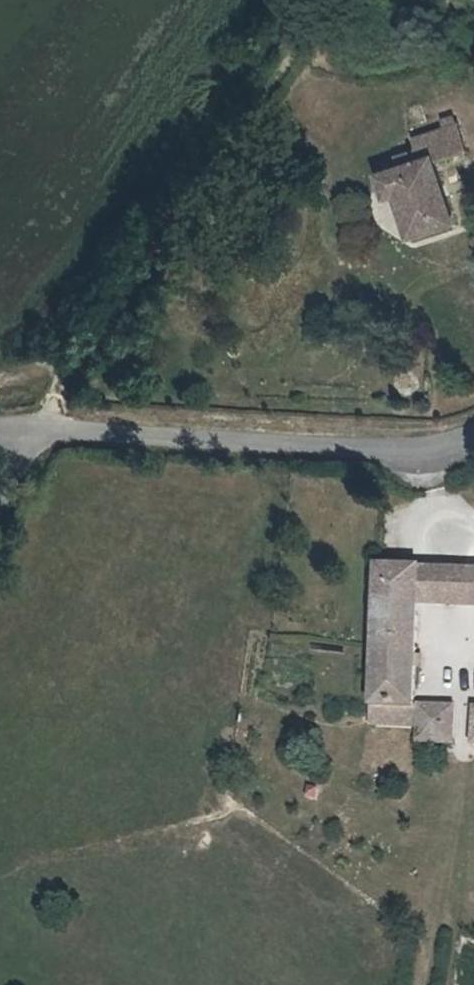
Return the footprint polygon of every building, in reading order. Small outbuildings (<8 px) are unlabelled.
[(396,204),(392,206),(399,229),(443,215),(426,152),(453,143),(446,118),(404,131),(408,143),(387,149),(389,160),(368,167),(373,188),(390,184),(396,204)] [(407,611),(439,614),(443,594),(473,598),(473,587),(468,586),(471,561),(364,542),(359,584),(409,590),(407,611)] [(401,716),(399,731),(433,735),(438,699),(398,695),(407,611),(409,590),(359,584),(343,711),(401,716)] [(457,701),(453,738),(473,741),(473,703),(457,701)] [(399,731),(401,716),(343,711),(341,726),(399,731)]
